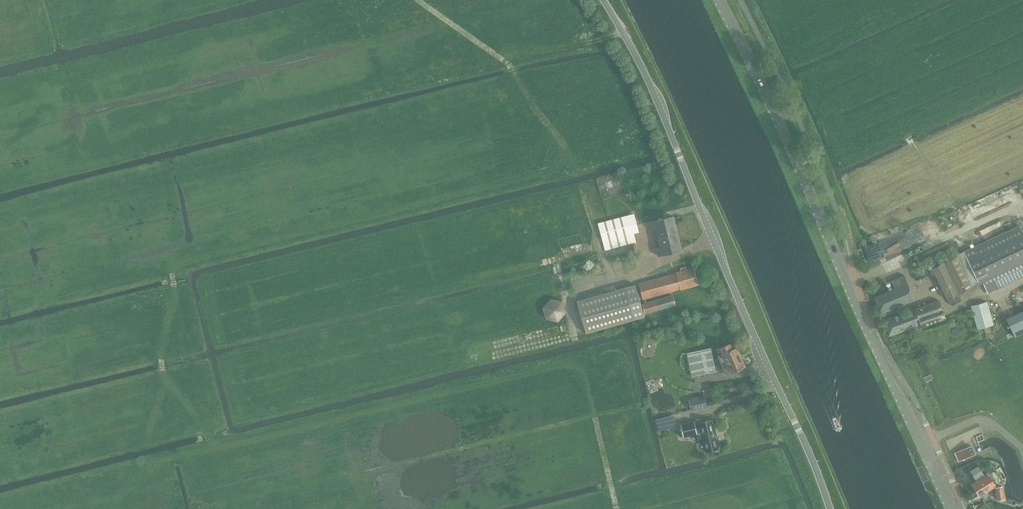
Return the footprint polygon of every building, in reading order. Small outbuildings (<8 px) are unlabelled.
[(608,221),(598,224),(605,250),(636,242),(632,225),(636,224),(634,215),(613,220),(608,221)] [(655,229),(658,238),(678,233),(674,217),(650,222),(651,230),(655,229)] [(981,281),(987,293),(1022,276),(1022,232),(1019,224),(963,251),(964,252),(957,256),(965,273),(971,286),(981,281)] [(682,250),(678,233),(658,238),(660,247),(656,248),(658,256),(682,250)] [(872,260),(881,258),(878,244),(870,246),(872,260)] [(971,286),(965,273),(958,258),(957,256),(932,268),(949,304),(960,299),(958,294),(972,288),(971,286)] [(912,271),(916,279),(929,274),(925,265),(912,271)] [(687,270),(686,266),(680,268),(680,270),(678,270),(679,272),(638,284),(643,300),(698,284),(693,268),(687,270)] [(904,275),(900,277),(891,281),(894,289),(883,294),(874,298),(881,314),(914,300),(904,275)] [(1021,282),(1019,282),(1018,283),(1016,285),(1014,286),(1013,288),(1013,290),(1012,291),(1012,294),(1012,296),(1013,298),(1013,299),(1015,301),(1016,303),(1018,304),(1019,305),(1021,305),(1022,305),(1022,282),(1021,282)] [(644,317),(635,285),(577,301),(586,333),(644,317)] [(672,296),(642,304),(645,314),(675,305),(672,296)] [(565,312),(561,302),(551,299),(543,308),(546,318),(557,321),(565,312)] [(922,327),(945,319),(938,300),(884,320),(890,336),(921,325),(922,327)] [(987,302),(970,306),(977,329),(993,325),(987,302)] [(1007,317),(1015,336),(1022,332),(1022,310),(1007,317)] [(737,348),(733,349),(733,350),(730,344),(720,348),(722,354),(718,356),(718,358),(715,359),(720,370),(723,368),(726,375),(744,366),(741,359),(742,358),(741,355),(740,355),(737,348)] [(692,377),(716,372),(711,348),(687,353),(692,377)] [(691,410),(707,407),(704,395),(688,399),(691,410)] [(715,432),(712,420),(699,423),(700,428),(696,429),(694,421),(680,424),(683,437),(696,434),(699,444),(703,442),(705,452),(719,449),(716,437),(717,436),(716,432),(715,432)] [(963,449),(954,453),(958,462),(967,458),(974,455),(971,446),(963,449)] [(970,472),(975,480),(983,474),(978,466),(970,472)] [(980,495),(994,485),(987,475),(973,484),(972,484),(980,495)] [(1004,498),(1003,491),(1002,487),(995,488),(997,500),(999,499),(1000,501),(1003,501),(1002,499),(1004,498)]
